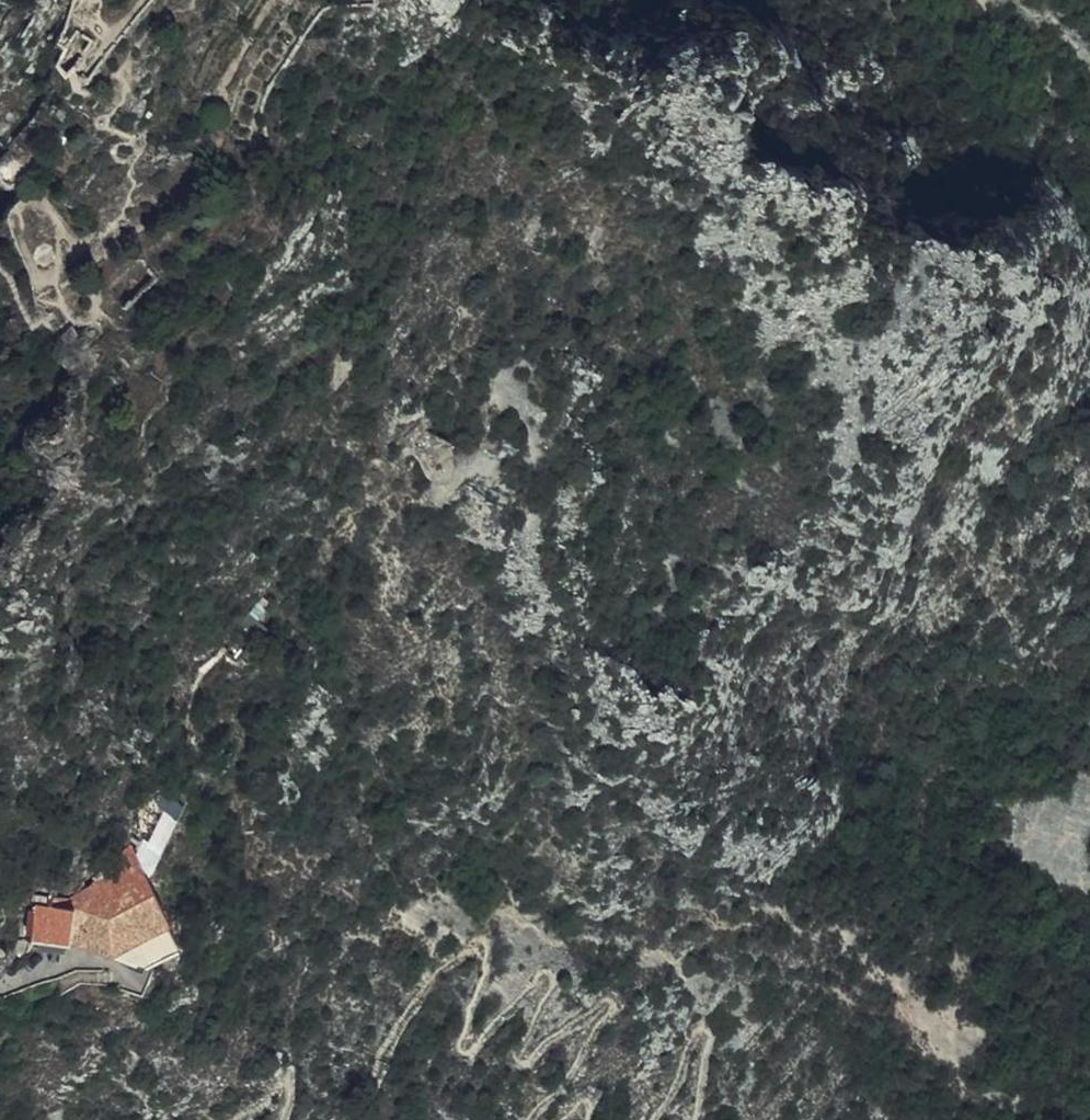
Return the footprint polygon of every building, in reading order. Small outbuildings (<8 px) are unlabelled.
[(45,76),(71,81),(83,86),(148,0),(58,0),(66,3),(45,76)] [(76,318),(64,328),(72,343),(87,330),(76,318)] [(472,465),(439,406),(402,438),(436,493),(472,465)] [(58,944),(61,948),(117,955),(168,911),(125,854),(72,909),(37,914),(37,945),(58,944)] [(168,911),(117,955),(149,960),(183,931),(168,911)]
